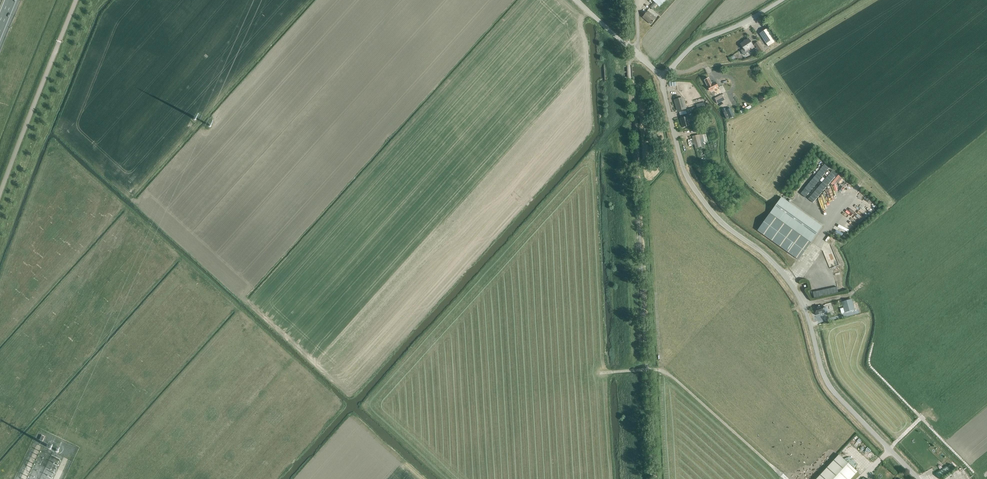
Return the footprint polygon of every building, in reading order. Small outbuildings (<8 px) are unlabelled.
[(654,22),(653,21),(656,18),(648,11),(643,17),(651,24),(653,22),(654,22)] [(776,41),(768,28),(759,33),(768,46),(776,41)] [(749,51),(748,49),(751,47),(751,49),(754,47),(749,39),(740,44),(743,49),(741,51),(743,55),(749,51)] [(758,42),(754,44),(760,52),(761,54),(764,52),(763,50),(758,42)] [(704,80),(708,86),(707,86),(710,91),(713,89),(713,90),(718,87),(716,82),(712,84),(708,78),(704,80)] [(722,94),(715,98),(717,104),(725,100),(722,94)] [(685,108),(683,98),(675,100),(678,110),(685,108)] [(685,108),(687,114),(696,111),(694,105),(685,108)] [(730,108),(734,116),(740,114),(736,105),(730,108)] [(726,110),(730,118),(734,116),(730,108),(726,110)] [(679,116),(682,127),(690,125),(687,114),(679,116)] [(701,134),(692,136),(695,148),(701,147),(700,143),(703,142),(701,134)] [(836,181),(840,175),(835,172),(831,178),(836,181)] [(822,226),(781,197),(769,214),(811,243),(822,226)] [(757,230),(799,260),(811,243),(769,214),(757,230)] [(858,303),(853,304),(851,299),(842,302),(845,312),(854,310),(859,309),(858,303)] [(824,308),(823,305),(814,308),(816,315),(825,313),(825,312),(827,312),(826,307),(824,308)] [(857,472),(839,455),(816,478),(850,478),(857,472)] [(945,466),(935,472),(939,478),(950,472),(946,465),(945,466)] [(48,467),(47,468),(45,469),(42,467),(39,469),(38,473),(42,475),(43,473),(46,474),(44,478),(50,478),(51,477),(50,475),(51,471),(48,467)]
